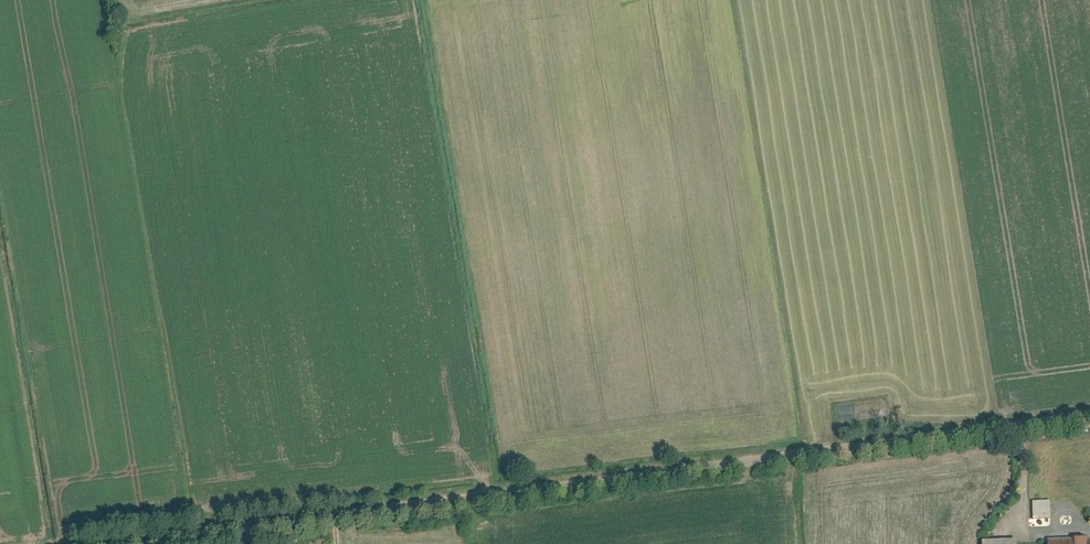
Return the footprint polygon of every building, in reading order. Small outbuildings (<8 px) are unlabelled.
[(1036,503),(1035,519),(1054,520),(1055,505),(1036,503)] [(1082,535),(1067,535),(1067,543),(1082,543),(1082,535)]
